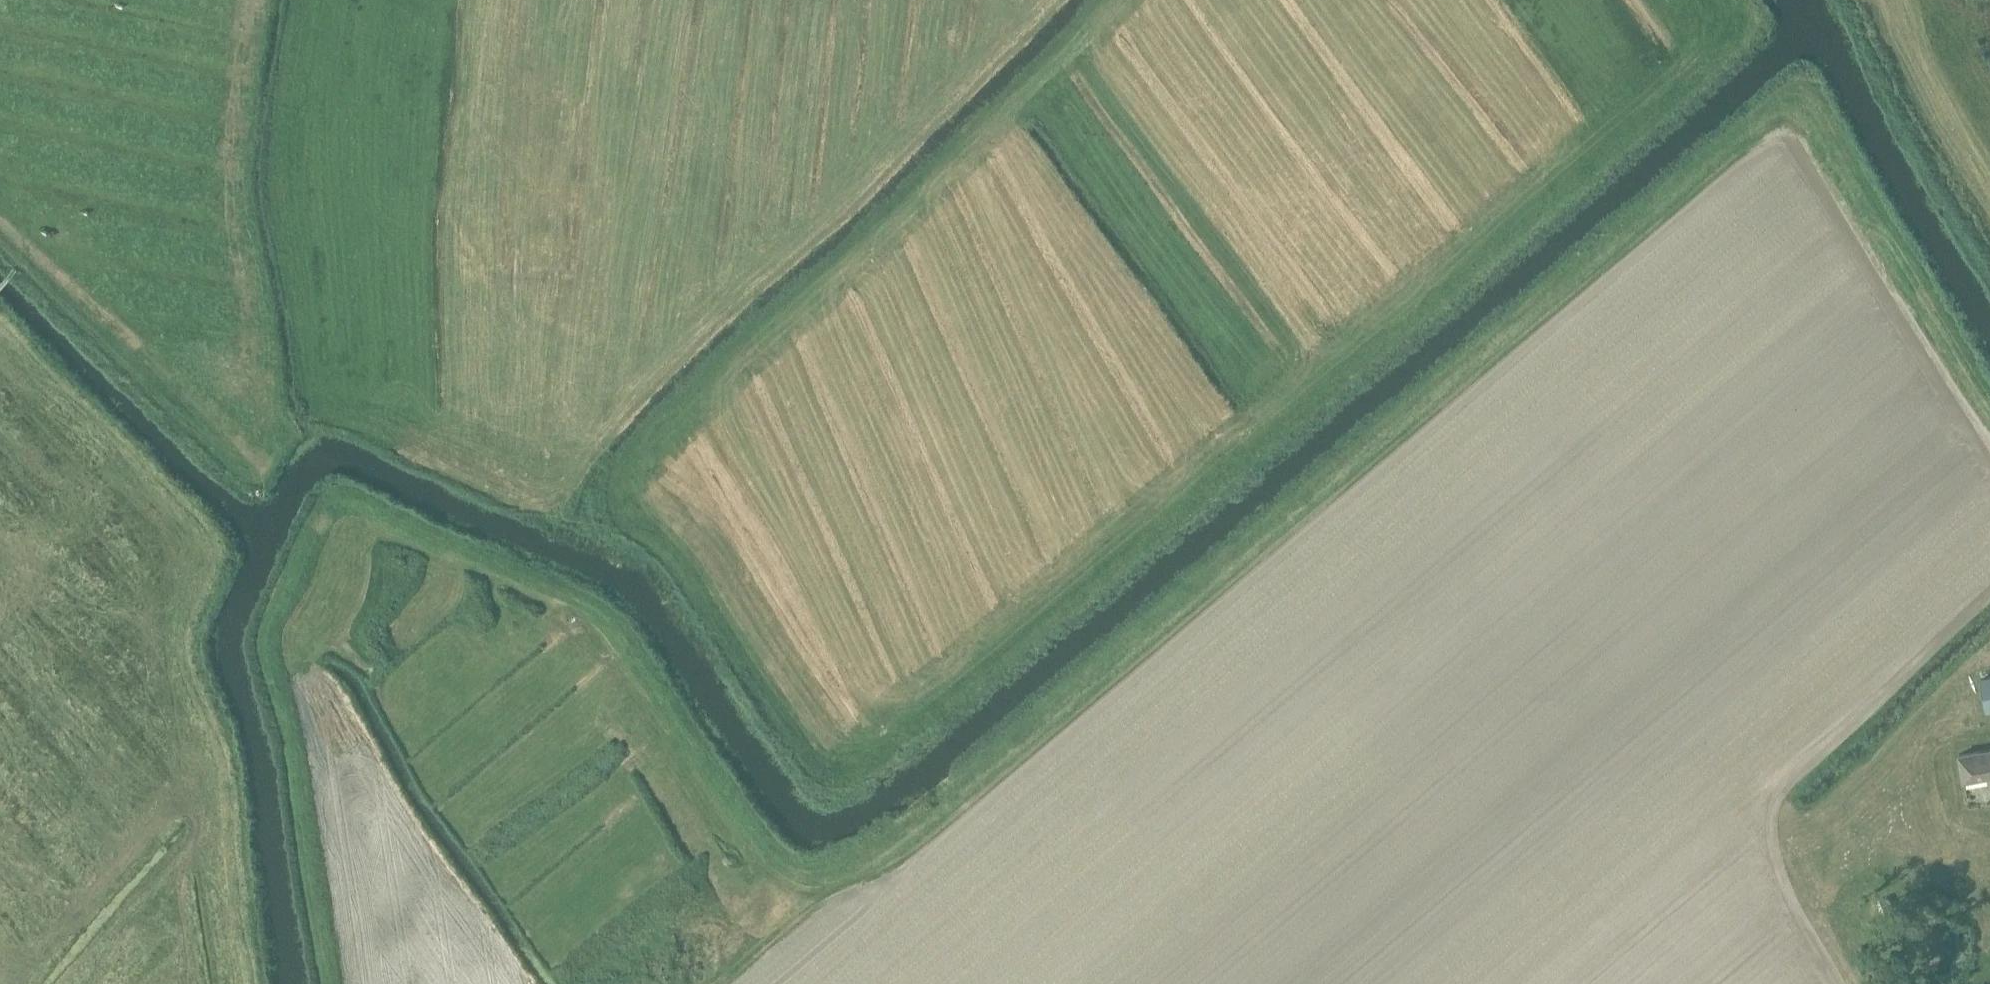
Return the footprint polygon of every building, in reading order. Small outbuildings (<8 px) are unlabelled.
[(1980,677),(1986,711),(1989,710),(1989,675),(1980,677)] [(1959,756),(1963,780),(1989,775),(1989,751),(1959,756)]
